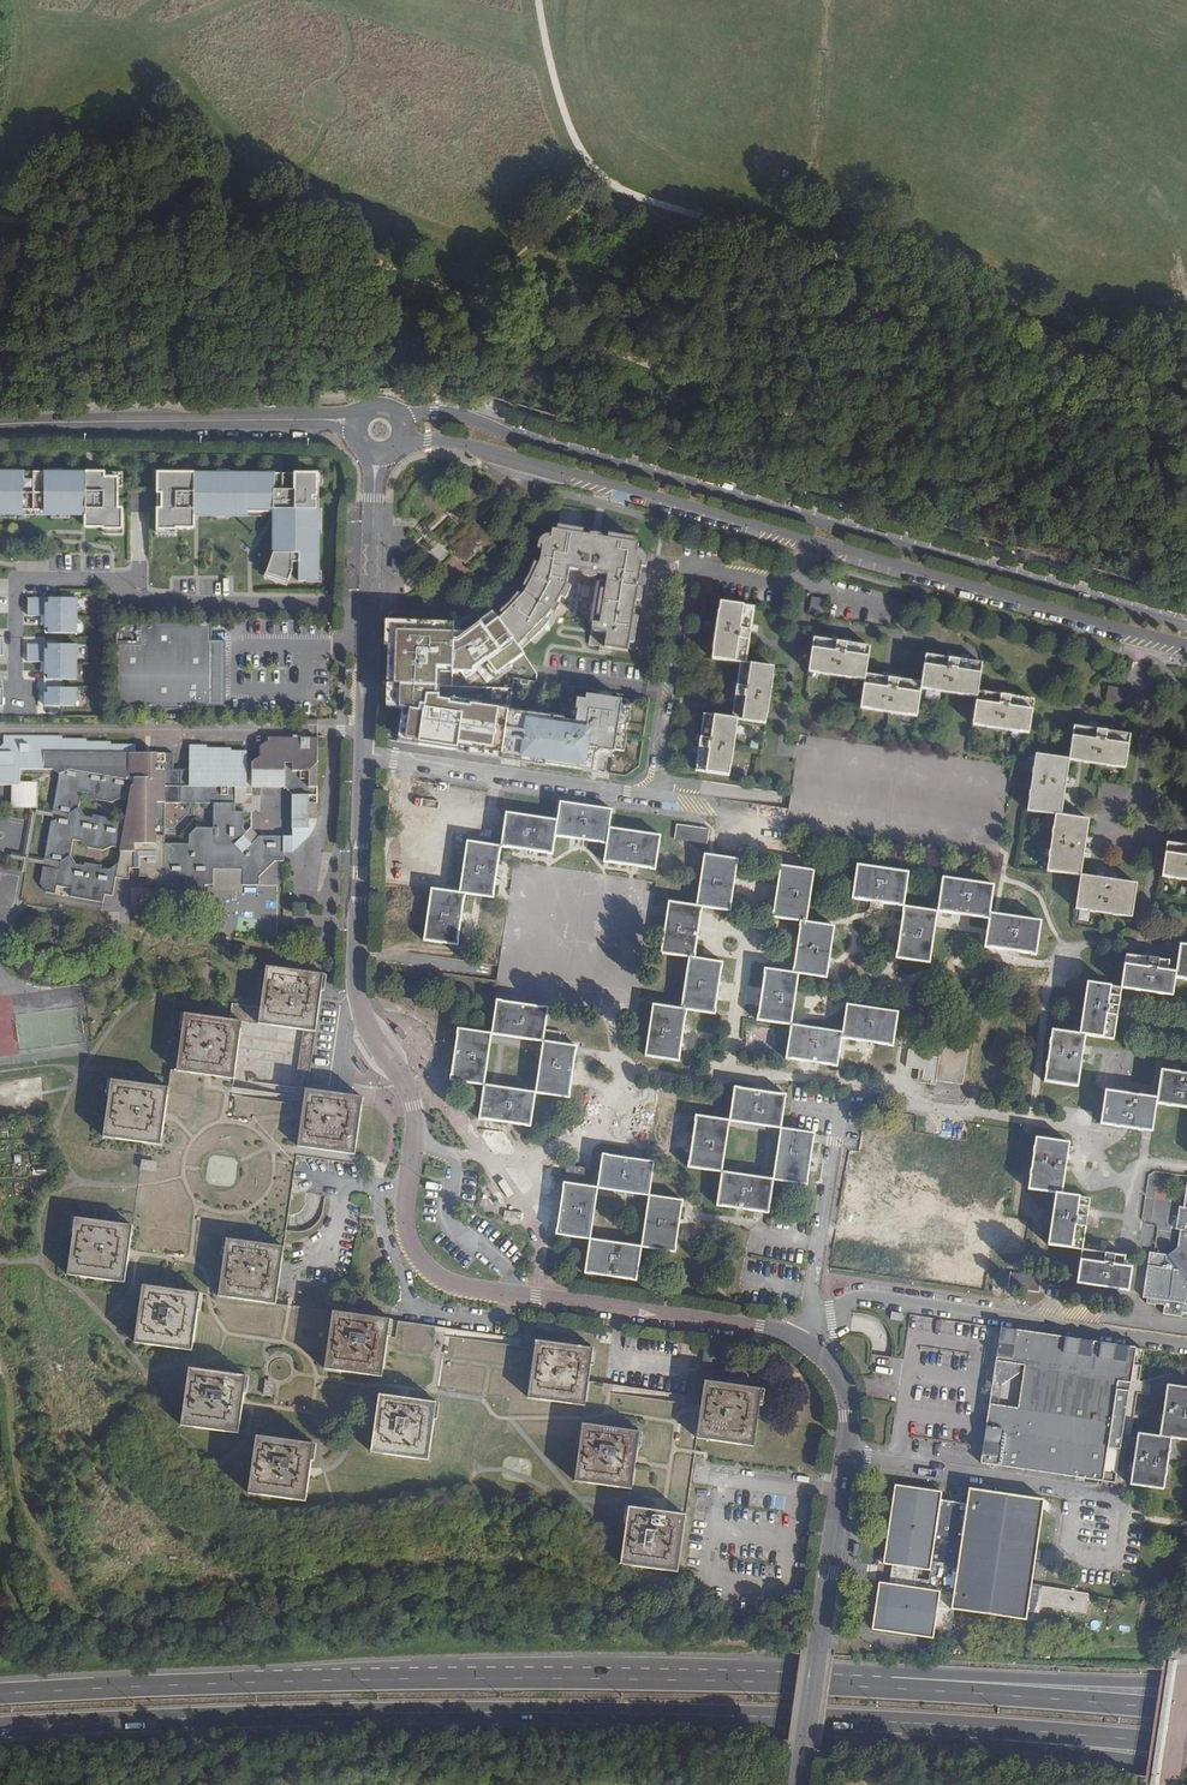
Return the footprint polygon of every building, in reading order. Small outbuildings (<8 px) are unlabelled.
[(17,512),(17,510),(53,510),(53,512),(87,512),(87,526),(105,527),(105,528),(123,528),(123,508),(119,508),(120,471),(106,471),(106,476),(89,476),(89,473),(0,473),(0,512),(17,512)] [(179,474),(160,474),(160,486),(164,486),(164,508),(159,508),(159,528),(177,529),(178,527),(196,527),(196,512),(230,512),(230,510),(275,510),(279,513),(278,551),(275,552),(268,571),(283,577),(284,575),(291,577),(294,569),(294,560),(300,560),(300,579),(308,579),(308,575),(320,575),(321,518),(318,518),(319,508),(321,508),(322,483),(319,483),(319,477),(277,477),(277,474),(196,474),(196,477),(179,477),(179,474)] [(557,525),(556,529),(569,531),(581,533),(582,529),(557,525)] [(502,615),(498,618),(516,644),(524,637),(537,627),(545,617),(550,610),(554,613),(559,606),(556,604),(561,597),(565,589),(566,584),(569,573),(570,567),(579,568),(579,570),(582,573),(586,575),(590,575),(593,573),(594,571),(595,570),(606,572),(604,588),(600,613),(597,636),(600,639),(604,639),(603,643),(628,647),(629,639),(633,614),(636,598),(638,585),(641,565),(642,558),(641,554),(639,552),(636,552),(637,548),(638,542),(632,541),(605,537),(597,536),(581,533),(569,531),(556,529),(551,529),(550,533),(549,538),(545,538),(542,541),(540,548),(538,563),(537,563),(534,574),(526,587),(522,592),(519,596),(511,605),(505,611),(502,615)] [(477,530),(455,553),(465,564),(488,542),(477,530)] [(536,548),(540,548),(542,541),(545,538),(549,538),(550,533),(545,533),(543,534),(542,535),(540,535),(539,537),(537,541),(536,548)] [(606,533),(605,537),(632,541),(632,537),(606,533)] [(642,548),(637,548),(636,552),(639,552),(641,554),(642,558),(641,565),(646,565),(647,557),(646,556),(646,553),(645,551),(643,550),(642,548)] [(522,585),(526,587),(534,574),(537,563),(533,562),(528,574),(522,585)] [(565,589),(561,597),(563,598),(566,594),(567,590),(569,585),(566,584),(565,589)] [(596,612),(600,613),(604,588),(599,588),(596,612)] [(499,611),(502,615),(505,611),(511,605),(519,596),(516,593),(508,603),(499,611)] [(79,598),(29,597),(29,615),(76,615),(76,608),(78,608),(79,598)] [(826,600),(813,597),(810,613),(824,615),(826,600)] [(742,663),(746,664),(755,609),(721,604),(713,659),(742,663)] [(454,622),(385,618),(384,644),(388,644),(386,680),(385,706),(402,706),(397,741),(457,749),(458,743),(505,751),(511,711),(515,679),(522,679),(521,684),(528,685),(529,680),(536,681),(537,673),(530,662),(516,644),(498,618),(492,610),(464,631),(454,631),(454,622)] [(637,615),(633,614),(629,639),(634,639),(637,615)] [(76,623),(76,615),(46,615),(45,633),(78,633),(78,623),(76,623)] [(537,627),(524,637),(528,640),(539,631),(548,619),(545,617),(537,627)] [(116,623),(116,709),(211,709),(211,706),(211,668),(222,668),(222,641),(211,641),(212,624),(116,623)] [(866,681),(867,676),(871,648),(815,640),(810,673),(866,681)] [(225,641),(222,641),(222,668),(211,668),(211,706),(224,706),(224,673),(225,641)] [(78,645),(28,644),(28,662),(45,663),(75,662),(75,655),(77,655),(78,645)] [(923,684),(922,689),(978,698),(979,692),(983,665),(927,657),(923,684)] [(75,670),(75,662),(45,663),(45,680),(63,680),(77,680),(77,670),(75,670)] [(733,719),(738,720),(766,724),(774,668),(746,664),(742,663),(733,719)] [(867,676),(866,681),(862,708),(884,712),(918,717),(922,689),(923,684),(886,679),(867,676)] [(62,689),(63,680),(45,680),(44,707),(60,707),(74,707),(74,699),(77,699),(77,689),(62,689)] [(1141,692),(1110,687),(1107,703),(1139,708),(1141,692)] [(979,692),(978,698),(974,725),(1029,734),(1034,701),(979,692)] [(564,719),(511,711),(505,751),(504,754),(546,761),(545,764),(583,770),(584,766),(593,768),(595,755),(601,750),(614,752),(614,750),(624,752),(626,733),(624,733),(625,725),(627,726),(630,707),(620,705),(621,700),(586,695),(585,700),(577,699),(575,711),(577,711),(575,722),(564,721),(564,719)] [(738,720),(733,719),(705,715),(697,770),(730,775),(738,720)] [(1070,761),(1126,769),(1131,736),(1075,728),(1070,761)] [(214,886),(214,869),(243,870),(242,885),(260,885),(260,878),(276,862),(284,862),(284,856),(284,837),(260,837),(252,844),(244,836),(248,832),(244,829),(244,812),(236,813),(236,788),(246,787),(246,753),(229,753),(223,750),(208,749),(199,746),(190,746),(190,770),(173,770),(173,754),(136,754),(136,748),(130,747),(125,745),(118,745),(115,745),(108,745),(97,743),(86,743),(76,739),(65,738),(63,738),(61,739),(53,736),(3,736),(3,745),(0,748),(0,786),(12,786),(12,783),(20,783),(20,769),(61,769),(60,773),(59,773),(53,812),(69,815),(68,820),(60,818),(51,822),(44,860),(61,863),(60,871),(43,868),(40,884),(46,893),(56,894),(57,887),(72,890),(70,897),(103,903),(105,895),(113,896),(116,878),(129,880),(129,869),(140,869),(140,877),(147,877),(147,885),(172,886),(172,893),(205,893),(205,886),(214,886)] [(309,820),(317,821),(318,739),(269,738),(269,749),(260,749),(261,763),(253,763),(252,788),(285,788),(292,796),(293,829),(309,829),(309,820)] [(1056,815),(1062,816),(1070,761),(1037,756),(1028,811),(1056,815)] [(12,783),(12,786),(12,807),(36,807),(36,783),(20,783),(12,783)] [(607,844),(609,829),(612,811),(560,804),(557,821),(555,836),(607,844)] [(555,836),(557,821),(553,821),(506,813),(501,846),(548,854),(552,854),(555,836)] [(1062,816),(1056,815),(1048,871),(1071,875),(1081,876),(1090,820),(1062,816)] [(317,857),(317,821),(309,820),(309,829),(293,829),(293,838),(284,837),(284,856),(317,857)] [(707,845),(709,830),(677,825),(675,840),(707,845)] [(609,829),(607,844),(604,862),(655,870),(660,837),(609,829)] [(459,894),(465,894),(492,898),(500,847),(467,842),(459,894)] [(1168,844),(1163,877),(1186,881),(1186,847),(1168,844)] [(697,906),(702,907),(730,912),(738,861),(705,855),(697,906)] [(802,922),(806,923),(814,872),(781,866),(773,918),(802,922)] [(909,874),(858,866),(853,899),(904,906),(909,874)] [(242,892),(242,885),(243,870),(214,869),(214,886),(214,892),(242,892)] [(1137,885),(1081,876),(1076,909),(1132,918),(1137,885)] [(989,919),(990,915),(994,887),(943,879),(938,911),(989,919)] [(465,894),(459,894),(432,890),(424,940),(456,945),(465,894)] [(690,958),(694,959),(701,918),(702,907),(697,906),(670,903),(668,914),(661,953),(690,958)] [(938,912),(904,907),(897,958),(930,963),(938,912)] [(990,915),(989,919),(985,947),(1036,955),(1041,922),(990,915)] [(794,974),(799,974),(826,979),(834,927),(806,923),(802,922),(794,974)] [(1186,980),(1186,947),(1181,946),(1178,963),(1176,979),(1186,980)] [(1176,979),(1178,963),(1127,955),(1122,989),(1173,996),(1176,979)] [(682,1009),(687,1010),(715,1014),(723,963),(694,959),(690,958),(682,1009)] [(302,1031),(314,1033),(316,1033),(324,975),(266,967),(259,1025),(260,1025),(302,1031)] [(799,974),(794,974),(766,969),(758,1020),(791,1025),(799,974)] [(1081,1035),(1086,1035),(1114,1039),(1121,989),(1088,984),(1081,1035)] [(497,1001),(491,1034),(542,1042),(548,1009),(497,1001)] [(240,1019),(255,1019),(254,1005),(240,1005),(240,1019)] [(687,1010),(682,1009),(654,1005),(645,1056),(678,1061),(687,1010)] [(843,1033),(842,1038),(893,1046),(898,1013),(847,1005),(843,1033)] [(210,1077),(234,1080),(242,1023),(202,1017),(185,1014),(176,1072),(210,1077)] [(842,1038),(843,1033),(791,1025),(786,1058),(838,1066),(842,1038)] [(457,1037),(452,1070),(450,1080),(484,1085),(490,1041),(491,1034),(459,1029),(457,1037)] [(1086,1035),(1081,1035),(1053,1030),(1045,1082),(1078,1087),(1086,1035)] [(294,1088),(306,1090),(314,1033),(302,1031),(294,1088)] [(922,1055),(923,1051),(909,1049),(906,1067),(919,1069),(924,1070),(922,1079),(932,1080),(932,1085),(936,1085),(936,1081),(963,1085),(969,1045),(942,1041),(940,1054),(940,1058),(922,1055)] [(575,1047),(542,1042),(542,1047),(535,1093),(568,1098),(575,1052),(575,1047)] [(924,1070),(919,1069),(918,1082),(932,1085),(932,1080),(922,1079),(924,1070)] [(1157,1104),(1186,1109),(1186,1075),(1162,1071),(1158,1099),(1157,1104)] [(103,1138),(144,1144),(161,1146),(165,1120),(169,1089),(124,1082),(111,1080),(103,1138)] [(1137,1084),(1136,1091),(1155,1093),(1156,1086),(1137,1084)] [(495,1087),(484,1085),(479,1118),(491,1120),(530,1126),(535,1093),(495,1087)] [(730,1122),(781,1129),(786,1097),(735,1089),(730,1122)] [(297,1147),(354,1155),(362,1098),(306,1090),(303,1107),(301,1121),(297,1147)] [(1157,1104),(1158,1099),(1107,1091),(1102,1124),(1153,1132),(1157,1104)] [(729,1126),(730,1122),(697,1117),(696,1121),(689,1167),(722,1173),(729,1126)] [(814,1134),(781,1129),(780,1133),(773,1180),(807,1185),(814,1138),(814,1134)] [(972,1149),(983,1150),(985,1130),(974,1129),(972,1149)] [(911,1133),(909,1146),(913,1147),(915,1138),(935,1141),(934,1150),(939,1151),(941,1137),(911,1133)] [(1058,1194),(1062,1194),(1070,1144),(1037,1139),(1029,1189),(1058,1194)] [(952,1152),(939,1151),(939,1155),(947,1156),(946,1164),(951,1165),(952,1152)] [(601,1171),(598,1189),(649,1196),(654,1164),(603,1156),(601,1171)] [(155,1171),(156,1160),(139,1159),(138,1170),(155,1171)] [(865,1165),(863,1179),(880,1181),(882,1172),(877,1172),(878,1167),(865,1165)] [(769,1212),(773,1180),(768,1179),(722,1173),(717,1205),(764,1212),(769,1212)] [(597,1194),(598,1189),(564,1183),(563,1188),(556,1235),(590,1240),(597,1194)] [(1062,1194),(1058,1194),(1050,1245),(1083,1250),(1091,1199),(1062,1194)] [(683,1202),(649,1196),(648,1202),(641,1248),(675,1253),(681,1211),(683,1202)] [(862,1220),(861,1224),(875,1226),(879,1200),(875,1199),(871,1221),(862,1220)] [(1146,1299),(1145,1303),(1149,1303),(1148,1305),(1154,1306),(1155,1304),(1165,1305),(1164,1310),(1165,1311),(1165,1315),(1180,1318),(1180,1320),(1185,1321),(1186,1318),(1186,1314),(1186,1310),(1186,1213),(1183,1234),(1180,1236),(1178,1255),(1168,1260),(1156,1258),(1155,1262),(1152,1262),(1146,1299)] [(991,1230),(988,1244),(1019,1251),(1026,1222),(1004,1218),(1001,1232),(991,1230)] [(129,1252),(133,1227),(75,1219),(67,1276),(125,1284),(129,1252)] [(219,1296),(276,1304),(283,1247),(227,1239),(219,1296)] [(636,1280),(641,1248),(634,1247),(590,1240),(585,1273),(629,1279),(636,1280)] [(1125,1257),(1083,1250),(1078,1283),(1129,1291),(1132,1269),(1124,1268),(1125,1257)] [(1011,1273),(1009,1288),(1039,1292),(1040,1289),(1041,1278),(1011,1273)] [(166,1290),(143,1286),(135,1343),(193,1351),(200,1295),(166,1290)] [(332,1314),(324,1368),(381,1377),(385,1351),(387,1336),(390,1320),(333,1312),(332,1314)] [(1134,1365),(1142,1366),(1144,1349),(1001,1328),(994,1377),(992,1392),(990,1404),(989,1409),(981,1463),(1095,1480),(1096,1473),(1116,1476),(1130,1388),(1131,1383),(1134,1365)] [(535,1345),(535,1348),(531,1372),(528,1397),(586,1406),(589,1382),(591,1366),(593,1349),(536,1341),(535,1345)] [(244,1388),(246,1377),(189,1369),(181,1427),(237,1434),(242,1404),(244,1388)] [(705,1381),(702,1407),(701,1412),(698,1439),(754,1447),(760,1405),(762,1390),(705,1381)] [(1168,1386),(1159,1438),(1138,1435),(1130,1485),(1163,1490),(1171,1440),(1186,1442),(1186,1389),(1168,1386)] [(436,1403),(379,1395),(371,1453),(428,1461),(436,1403)] [(254,1414),(251,1431),(280,1436),(282,1428),(292,1430),(294,1421),(254,1414)] [(309,1440),(310,1423),(300,1422),(298,1438),(309,1440)] [(639,1434),(582,1426),(575,1482),(631,1490),(635,1464),(639,1434)] [(309,1472),(313,1445),(256,1437),(248,1494),(305,1502),(309,1472)] [(1115,1483),(1116,1476),(1096,1473),(1095,1480),(1115,1483)] [(935,1637),(951,1639),(953,1624),(955,1611),(1026,1622),(1032,1586),(1045,1500),(970,1489),(967,1504),(941,1500),(942,1493),(895,1486),(883,1566),(893,1567),(890,1584),(879,1582),(871,1632),(934,1641),(935,1637)] [(678,1573),(687,1516),(630,1508),(627,1525),(621,1565),(678,1573)] [(1039,1606),(1042,1588),(1032,1586),(1026,1622),(1029,1622),(1032,1605),(1039,1606)] [(1089,1595),(1042,1588),(1039,1606),(1086,1614),(1089,1595)]
